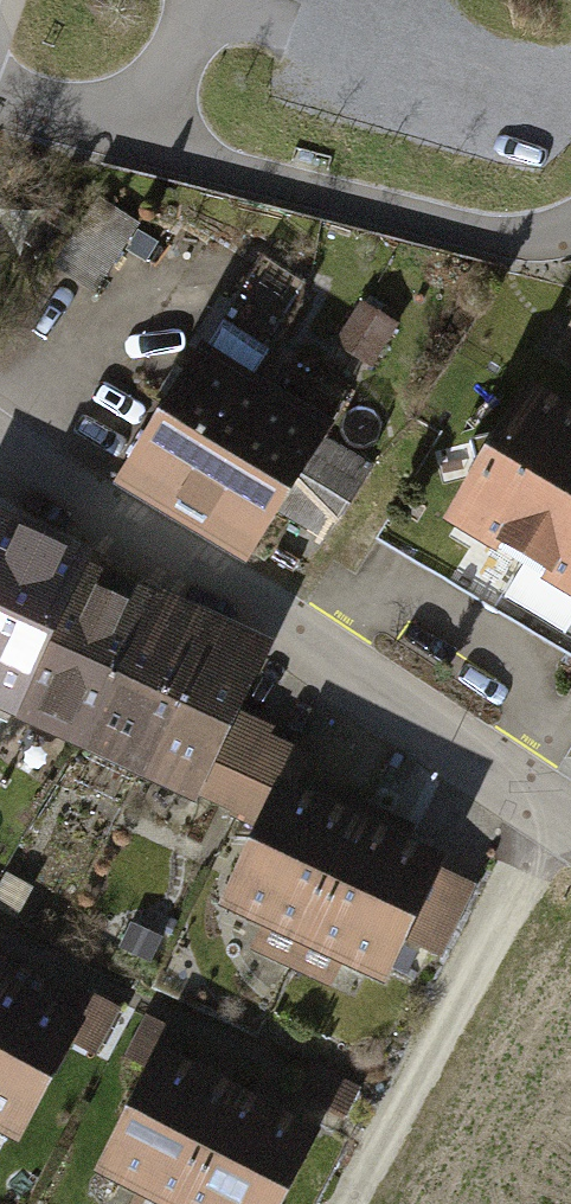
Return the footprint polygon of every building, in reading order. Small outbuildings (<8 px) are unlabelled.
[(129,233),(93,210),(62,258),(98,281),(129,233)] [(260,253),(125,473),(252,551),(276,513),(324,434),(346,398),(263,348),(304,278),(260,253)] [(357,296),(330,341),(370,364),(396,320),(357,296)] [(547,367),(570,381),(570,325),(547,367)] [(453,515),(570,585),(570,420),(527,393),(501,434),(469,442),(477,475),(453,515)] [(374,464),(324,434),(276,513),(327,543),(374,464)] [(0,524),(0,731),(9,735),(92,568),(0,524)] [(156,600),(92,568),(9,735),(74,767),(156,600)] [(213,628),(156,600),(74,767),(131,795),(213,628)] [(276,659),(213,628),(131,795),(194,826),(243,727),(276,659)] [(312,760),(243,727),(194,826),(263,859),(293,799),(312,760)] [(452,876),(293,799),(263,859),(227,931),(386,1009),(452,876)] [(17,1160),(81,1039),(8,1000),(0,1015),(0,1151),(17,1160)] [(100,1203),(193,1203),(238,1113),(159,1075),(97,1202),(100,1203)] [(316,1151),(238,1113),(193,1203),(291,1203),(316,1151)]
